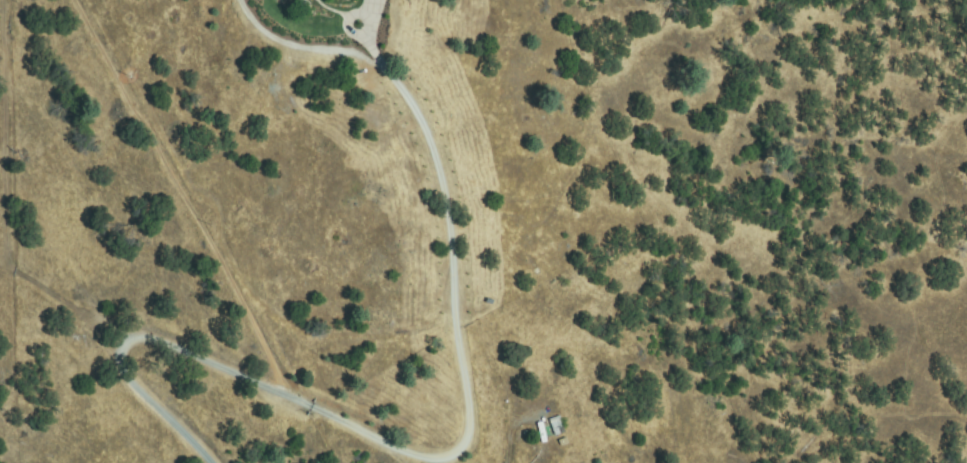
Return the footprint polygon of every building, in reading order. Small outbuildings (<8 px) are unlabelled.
[(551,420),(559,417),(563,431),(555,434),(551,420)] [(537,423),(542,422),(546,441),(542,442),(537,423)] [(552,448),(543,462),(538,462),(548,446),(552,448)]
